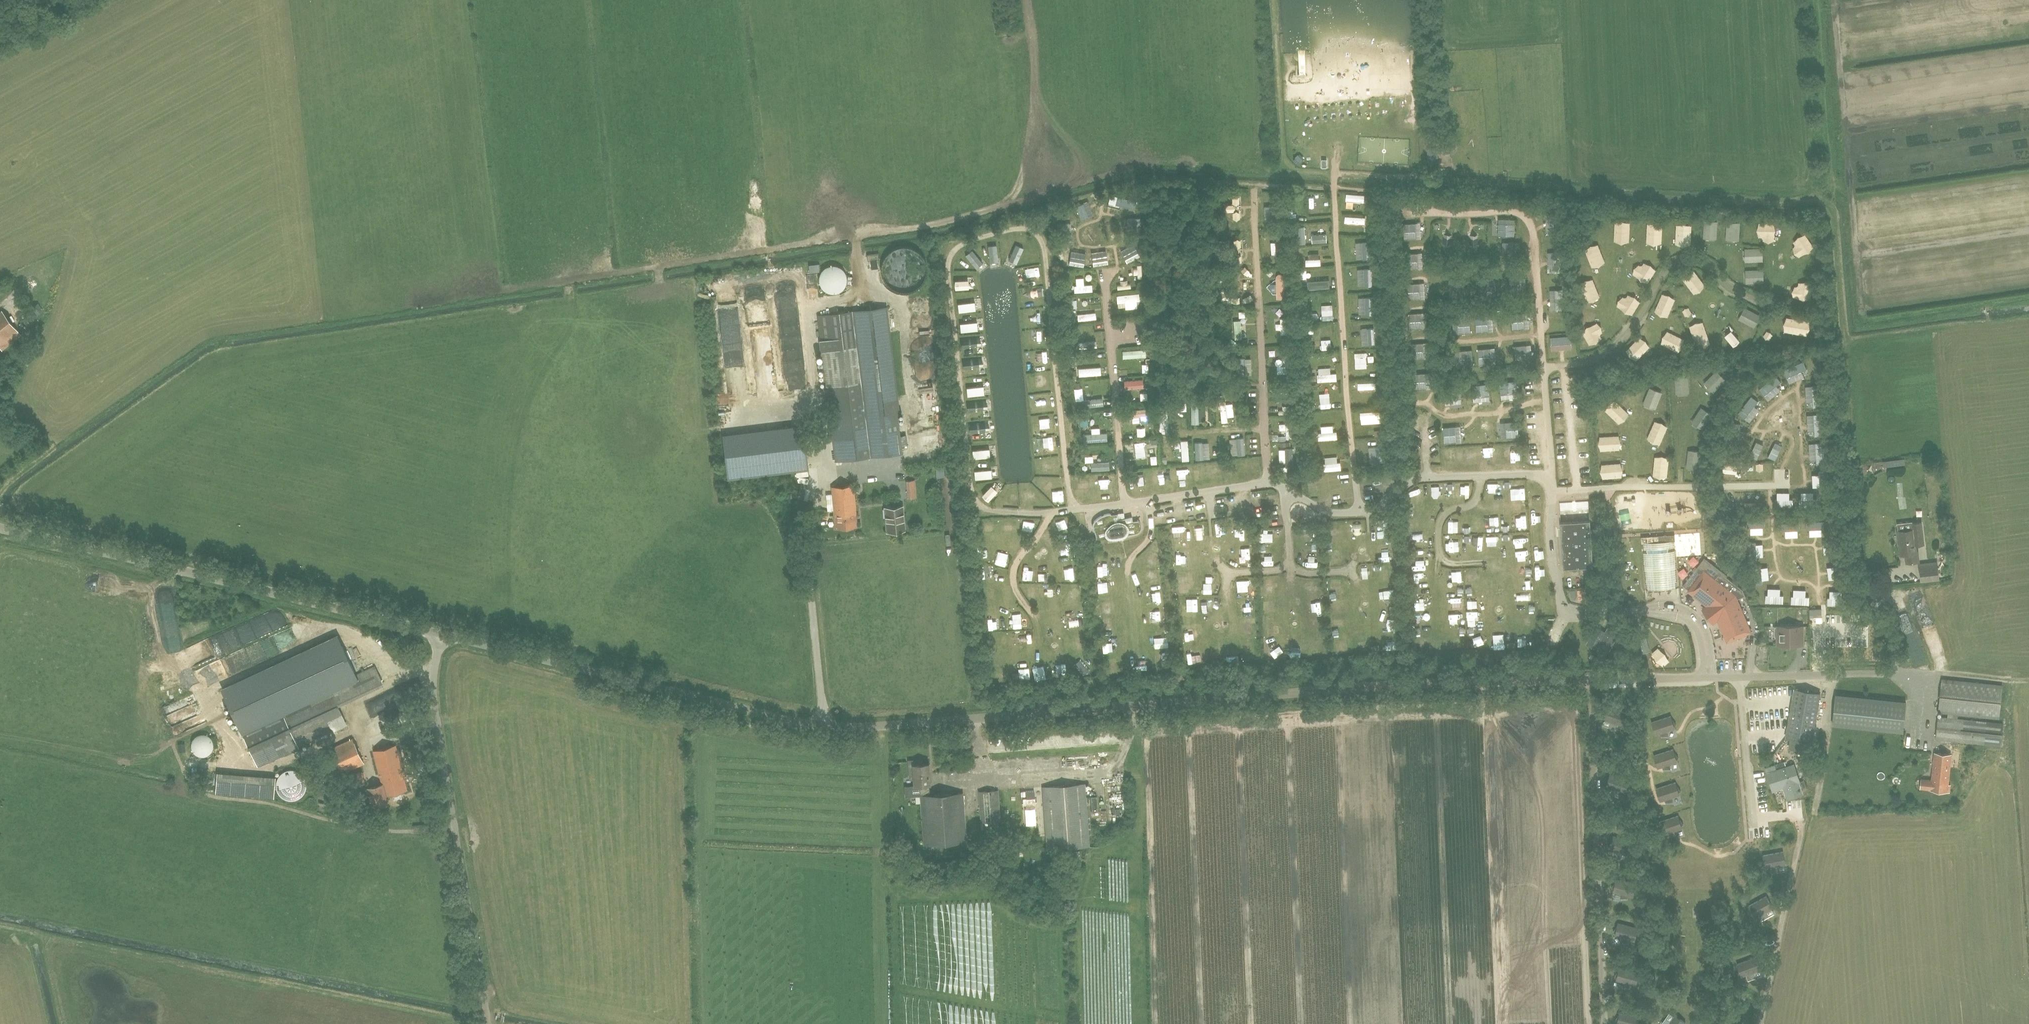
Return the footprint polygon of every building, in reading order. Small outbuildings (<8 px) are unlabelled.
[(1425,149),(1425,165),(1435,164),(1435,148),(1425,149)] [(1262,221),(1276,221),(1275,204),(1262,205),(1262,221)] [(1495,235),(1511,236),(1512,219),(1496,218),(1495,235)] [(1612,242),(1627,242),(1628,221),(1612,220),(1612,242)] [(1715,238),(1715,220),(1701,220),(1701,238),(1715,238)] [(1738,240),(1738,221),(1724,221),(1724,239),(1738,240)] [(1401,239),(1424,237),(1423,222),(1400,223),(1401,239)] [(1644,243),(1660,243),(1660,222),(1644,222),(1644,243)] [(1772,240),(1772,222),(1755,222),(1755,240),(1772,240)] [(1689,223),(1674,223),(1673,244),(1689,244),(1689,223)] [(1804,234),(1788,239),(1794,255),(1810,250),(1804,234)] [(1470,252),(1479,251),(1478,237),(1469,238),(1470,252)] [(1242,261),(1242,239),(1229,239),(1229,247),(1222,247),(1222,254),(1230,254),(1230,261),(1242,261)] [(1354,240),(1353,257),(1368,258),(1369,241),(1354,240)] [(1498,256),(1516,257),(1517,242),(1499,241),(1498,256)] [(1583,246),(1589,267),(1602,263),(1597,242),(1583,246)] [(926,277),(927,270),(926,262),(923,256),(917,251),(911,247),(904,246),(897,247),(890,251),(885,256),(882,262),(881,269),(882,276),(885,283),(890,288),(896,291),(904,293),(911,291),(917,288),(922,283),(926,277)] [(1742,261),(1761,261),(1760,247),(1741,248),(1742,261)] [(971,248),(963,253),(971,268),(979,263),(971,248)] [(1418,252),(1403,253),(1403,268),(1418,267),(1418,252)] [(1318,264),(1317,253),(1307,253),(1307,259),(1303,259),(1303,265),(1318,264)] [(1060,266),(1087,265),(1087,256),(1060,257),(1060,266)] [(1640,259),(1630,273),(1644,283),(1655,269),(1640,259)] [(842,287),(845,283),(846,278),(845,273),(842,269),(837,266),(832,265),(827,266),(823,269),(820,273),(819,278),(820,283),(823,288),(827,290),(832,291),(837,290),(842,287)] [(1113,273),(1135,272),(1135,265),(1112,266),(1113,273)] [(1355,285),(1370,285),(1369,267),(1354,268),(1355,285)] [(1679,276),(1691,293),(1702,286),(1691,268),(1679,276)] [(1761,282),(1761,269),(1742,269),(1743,283),(1761,282)] [(1283,294),(1283,273),(1274,273),(1274,294),(1283,294)] [(1524,293),(1524,277),(1507,277),(1507,293),(1524,293)] [(1590,277),(1577,283),(1585,302),(1598,296),(1590,277)] [(1477,278),(1477,294),(1493,295),(1493,278),(1477,278)] [(965,288),(964,279),(950,280),(950,288),(965,288)] [(1304,280),(1305,288),(1327,287),(1327,279),(1304,280)] [(1446,294),(1462,296),(1464,282),(1455,281),(1455,285),(1447,284),(1446,294)] [(1238,282),(1229,283),(1229,298),(1238,298),(1238,282)] [(1423,282),(1405,283),(1405,299),(1424,298),(1423,282)] [(1624,291),(1614,305),(1629,316),(1639,301),(1624,291)] [(1652,312),(1666,317),(1673,298),(1660,292),(1652,312)] [(1135,307),(1135,293),(1114,294),(1115,308),(1135,307)] [(1356,297),(1356,314),(1370,314),(1370,297),(1356,297)] [(955,311),(972,310),(971,301),(954,302),(955,311)] [(41,304),(27,311),(32,321),(46,313),(41,304)] [(817,315),(822,351),(833,439),(836,461),(902,453),(898,414),(900,414),(886,306),(857,310),(817,315)] [(1740,307),(1736,320),(1753,326),(1757,313),(1740,307)] [(26,335),(7,308),(0,312),(0,341),(5,349),(26,335)] [(1320,309),(1320,319),(1333,319),(1333,309),(1320,309)] [(1407,328),(1423,327),(1423,311),(1407,312),(1407,328)] [(1531,312),(1509,313),(1509,328),(1532,327),(1531,312)] [(1495,315),(1473,316),(1473,331),(1495,330),(1495,315)] [(1466,317),(1455,317),(1456,332),(1467,332),(1466,317)] [(1805,335),(1807,321),(1782,317),(1780,331),(1805,335)] [(1241,338),(1240,320),(1231,320),(1232,339),(1241,338)] [(1701,320),(1687,325),(1695,348),(1709,343),(1701,320)] [(957,331),(974,331),(974,322),(957,322),(957,331)] [(1587,345),(1602,337),(1595,322),(1579,329),(1587,345)] [(1357,332),(1369,340),(1373,335),(1361,327),(1357,332)] [(1732,346),(1737,340),(1727,329),(1721,335),(1732,346)] [(1662,331),(1658,344),(1679,351),(1683,338),(1662,331)] [(957,348),(978,347),(977,334),(956,335),(957,348)] [(1568,348),(1567,334),(1547,336),(1548,350),(1568,348)] [(1633,361),(1648,346),(1638,336),(1623,351),(1633,361)] [(1320,348),(1331,348),(1331,339),(1320,339),(1320,348)] [(1408,343),(1410,359),(1423,357),(1422,350),(1424,350),(1423,341),(1408,343)] [(1512,345),(1512,361),(1529,360),(1528,344),(1512,345)] [(1475,348),(1476,363),(1498,362),(1497,347),(1475,348)] [(1143,349),(1119,350),(1120,358),(1144,356),(1143,349)] [(1458,365),(1471,364),(1470,349),(1457,349),(1458,365)] [(1353,352),(1353,363),(1366,363),(1366,352),(1353,352)] [(960,369),(982,367),(981,357),(959,358),(960,369)] [(1234,357),(1234,374),(1250,374),(1250,357),(1234,357)] [(1786,381),(1799,378),(1797,370),(1804,369),(1802,362),(1782,367),(1786,381)] [(1076,375),(1100,374),(1100,366),(1075,367),(1076,375)] [(1329,372),(1329,367),(1315,368),(1316,381),(1336,380),(1335,372),(1329,372)] [(1711,392),(1725,378),(1715,369),(1701,383),(1711,392)] [(1411,373),(1411,388),(1430,387),(1429,372),(1411,373)] [(1778,390),(1774,385),(1778,381),(1773,374),(1756,388),(1766,400),(1778,390)] [(1673,375),(1674,393),(1687,393),(1687,375),(1673,375)] [(1121,389),(1140,388),(1139,379),(1121,380),(1121,389)] [(1497,381),(1498,398),(1515,397),(1514,380),(1497,381)] [(1485,382),(1468,385),(1472,404),(1488,401),(1485,382)] [(963,386),(963,395),(981,394),(981,386),(963,386)] [(1451,407),(1459,406),(1458,386),(1441,387),(1442,406),(1451,405),(1451,407)] [(1640,404),(1653,409),(1660,392),(1647,387),(1640,404)] [(1270,404),(1270,414),(1290,413),(1289,391),(1281,392),(1281,404),(1270,404)] [(1753,413),(1748,410),(1756,399),(1748,394),(1735,413),(1747,421),(1753,413)] [(1078,409),(1101,404),(1100,397),(1077,401),(1078,409)] [(964,410),(985,410),(985,398),(964,398),(964,410)] [(1612,399),(1603,409),(1617,422),(1626,412),(1612,399)] [(1227,415),(1232,415),(1231,403),(1224,404),(1223,400),(1217,401),(1218,421),(1227,421),(1227,415)] [(1688,423),(1698,428),(1708,412),(1698,406),(1688,423)] [(1168,430),(1167,409),(1158,410),(1159,431),(1168,430)] [(1382,410),(1358,411),(1358,423),(1383,422),(1382,410)] [(986,419),(966,420),(967,432),(987,431),(986,419)] [(1501,436),(1516,435),(1515,420),(1500,421),(1501,436)] [(1651,420),(1645,441),(1659,444),(1665,424),(1651,420)] [(1737,429),(1738,424),(1729,422),(1725,442),(1740,445),(1743,431),(1737,429)] [(714,433),(720,479),(809,470),(806,444),(812,443),(811,435),(803,436),(801,423),(714,433)] [(1464,441),(1463,425),(1440,426),(1441,442),(1464,441)] [(1107,440),(1106,432),(1097,432),(1097,427),(1088,428),(1089,433),(1079,434),(1080,442),(1107,440)] [(1146,436),(1146,427),(1135,427),(1135,436),(1146,436)] [(1316,439),(1336,438),(1336,431),(1316,432),(1316,439)] [(1597,450),(1618,449),(1617,435),(1596,436),(1597,450)] [(1227,438),(1228,455),(1244,454),(1243,437),(1227,438)] [(1188,460),(1187,440),(1178,440),(1179,461),(1188,460)] [(1132,443),(1134,458),(1146,456),(1143,441),(1132,443)] [(1208,458),(1208,441),(1192,442),(1192,459),(1208,458)] [(1751,446),(1747,456),(1755,460),(1759,449),(1751,446)] [(1773,460),(1777,450),(1770,446),(1765,456),(1773,460)] [(986,448),(969,449),(969,458),(987,457),(986,448)] [(1291,469),(1291,448),(1278,448),(1278,469),(1291,469)] [(1686,450),(1687,467),(1696,466),(1695,450),(1686,450)] [(1668,457),(1653,455),(1651,476),(1665,478),(1668,457)] [(1319,463),(1319,470),(1340,469),(1340,461),(1335,461),(1335,456),(1323,457),(1323,463),(1319,463)] [(1108,461),(1087,462),(1088,470),(1108,469),(1108,461)] [(1599,478),(1620,477),(1619,463),(1598,464),(1599,478)] [(1719,472),(1733,472),(1733,464),(1719,463),(1719,472)] [(988,469),(971,470),(971,479),(989,477),(988,469)] [(798,476),(793,497),(803,499),(808,479),(798,476)] [(1106,477),(1095,477),(1095,488),(1106,488),(1106,477)] [(915,498),(914,479),(905,479),(906,498),(915,498)] [(1094,479),(1084,480),(1085,490),(1095,489),(1094,479)] [(977,495),(985,501),(994,491),(987,484),(977,495)] [(1364,495),(1380,493),(1379,484),(1363,486),(1364,495)] [(854,485),(831,487),(835,529),(857,527),(856,515),(854,485)] [(1004,496),(1004,505),(1016,505),(1016,496),(1004,496)] [(1257,498),(1240,501),(1240,507),(1257,504),(1257,498)] [(1530,516),(1539,516),(1539,506),(1529,506),(1530,516)] [(885,510),(887,532),(904,530),(902,508),(885,510)] [(1124,537),(1134,534),(1137,533),(1139,531),(1140,529),(1141,527),(1140,524),(1140,522),(1138,520),(1132,521),(1132,516),(1124,518),(1118,520),(1118,514),(1111,514),(1110,514),(1108,513),(1104,515),(1100,516),(1096,519),(1094,522),(1093,523),(1093,524),(1092,526),(1094,530),(1095,534),(1096,538),(1096,539),(1107,539),(1124,537)] [(1404,518),(1404,528),(1415,528),(1415,518),(1404,518)] [(1590,521),(1560,522),(1563,569),(1593,567),(1590,521)] [(1906,563),(1919,562),(1917,551),(1916,551),(1915,545),(1923,544),(1921,522),(1912,523),(1913,529),(1897,531),(1900,555),(1905,554),(1906,563)] [(1273,540),(1273,530),(1261,530),(1261,539),(1273,540)] [(1788,543),(1807,542),(1806,534),(1787,536),(1788,543)] [(1486,545),(1486,535),(1475,535),(1475,545),(1486,545)] [(1528,535),(1517,535),(1518,546),(1528,546),(1528,535)] [(1660,536),(1641,537),(1641,543),(1643,543),(1646,590),(1677,588),(1677,582),(1675,546),(1674,546),(1674,541),(1675,541),(1674,535),(1660,536)] [(1759,554),(1777,550),(1775,543),(1757,547),(1759,554)] [(1809,544),(1789,548),(1791,555),(1810,551),(1809,544)] [(1237,563),(1248,562),(1247,551),(1236,552),(1237,563)] [(1145,553),(1145,561),(1155,561),(1154,552),(1145,553)] [(1305,565),(1318,564),(1317,552),(1305,553),(1305,565)] [(1815,558),(1816,574),(1825,574),(1824,557),(1815,558)] [(1806,571),(1814,570),(1814,558),(1805,559),(1806,571)] [(1938,561),(1918,563),(1920,577),(1940,575),(1938,561)] [(1689,590),(1689,591),(1704,602),(1706,601),(1711,605),(1706,609),(1710,614),(1714,619),(1719,616),(1722,622),(1720,624),(1727,641),(1750,631),(1736,599),(1745,596),(1742,590),(1725,577),(1718,575),(1714,580),(1703,571),(1689,590)] [(1302,579),(1303,590),(1318,590),(1317,579),(1302,579)] [(1243,595),(1253,595),(1252,584),(1242,585),(1243,595)] [(1823,608),(1823,590),(1813,590),(1813,608),(1823,608)] [(1067,605),(1078,605),(1078,594),(1066,595),(1067,605)] [(1161,608),(1151,610),(1153,620),(1162,618),(1161,608)] [(1070,628),(1082,625),(1080,614),(1068,617),(1070,628)] [(1263,628),(1273,628),(1273,620),(1263,620),(1263,628)] [(285,633),(295,641),(302,633),(292,625),(285,633)] [(1802,645),(1802,626),(1778,626),(1778,645),(1802,645)] [(356,675),(338,635),(220,690),(242,736),(243,735),(257,765),(297,746),(346,724),(338,706),(334,698),(379,677),(374,666),(356,675)] [(1649,651),(1645,637),(1636,640),(1640,654),(1649,651)] [(1657,647),(1648,653),(1659,667),(1668,661),(1657,647)] [(1088,659),(1080,660),(1081,667),(1076,667),(1076,672),(1089,671),(1088,659)] [(1030,668),(1030,679),(1042,678),(1042,668),(1030,668)] [(1016,671),(1016,679),(1024,679),(1024,671),(1016,671)] [(1999,718),(2002,685),(1942,679),(1939,712),(1948,713),(1947,717),(1938,716),(1936,739),(2000,745),(2003,723),(1957,718),(1957,714),(1999,718)] [(1794,689),(1786,738),(1812,743),(1820,693),(1794,689)] [(1906,702),(1836,695),(1833,725),(1903,732),(1906,702)] [(1676,725),(1671,718),(1670,716),(1652,722),(1656,735),(1660,733),(1661,735),(1668,735),(1667,731),(1675,729),(1674,726),(1676,725)] [(207,758),(219,743),(203,731),(192,746),(207,758)] [(324,781),(364,762),(353,738),(329,749),(331,753),(314,761),(324,781)] [(407,789),(395,745),(374,750),(382,784),(368,788),(372,807),(387,804),(385,795),(407,789)] [(1677,762),(1676,759),(1678,758),(1674,752),(1673,749),(1654,756),(1658,768),(1663,767),(1663,769),(1670,769),(1669,765),(1677,762)] [(1921,788),(1926,788),(1929,789),(1928,790),(1950,791),(1950,785),(1948,785),(1951,754),(1934,752),(1932,780),(1927,780),(1921,779),(1921,788)] [(915,796),(920,795),(923,844),(966,841),(963,792),(930,794),(929,784),(928,763),(922,763),(922,759),(909,760),(910,777),(914,777),(915,785),(914,785),(915,796)] [(1765,768),(1772,790),(1784,786),(1788,798),(1802,793),(1800,788),(1806,786),(1804,779),(1800,781),(1794,764),(1786,767),(1784,761),(1765,768)] [(1626,793),(1630,780),(1611,774),(1607,786),(1626,793)] [(1681,791),(1676,785),(1675,782),(1656,788),(1660,801),(1665,800),(1666,802),(1673,802),(1671,798),(1679,795),(1679,793),(1681,791)] [(1042,786),(1047,849),(1089,846),(1084,783),(1042,786)] [(979,791),(981,822),(1000,820),(998,790),(979,791)] [(1088,812),(1097,811),(1097,795),(1087,796),(1088,812)] [(1683,824),(1678,818),(1678,816),(1659,822),(1663,835),(1667,833),(1668,835),(1675,835),(1674,831),(1682,828),(1681,826),(1683,824)] [(1783,851),(1763,855),(1765,868),(1785,864),(1783,851)] [(1614,889),(1613,892),(1618,893),(1617,895),(1624,899),(1625,895),(1633,897),(1636,884),(1616,879),(1616,881),(1612,888),(1614,889)] [(1748,906),(1755,917),(1772,908),(1766,896),(1748,906)] [(1616,933),(1615,936),(1620,937),(1619,939),(1625,943),(1626,939),(1634,941),(1638,928),(1618,923),(1618,925),(1613,932),(1616,933)] [(1756,957),(1737,964),(1741,977),(1760,970),(1756,957)] [(1617,978),(1616,980),(1621,981),(1620,983),(1627,987),(1628,983),(1636,985),(1639,972),(1620,967),(1619,970),(1615,976),(1617,978)] [(1617,1023),(1638,1023),(1640,1016),(1620,1011),(1620,1014),(1615,1020),(1618,1022),(1617,1023)] [(1685,1023),(1675,1015),(1669,1023),(1685,1023)]
